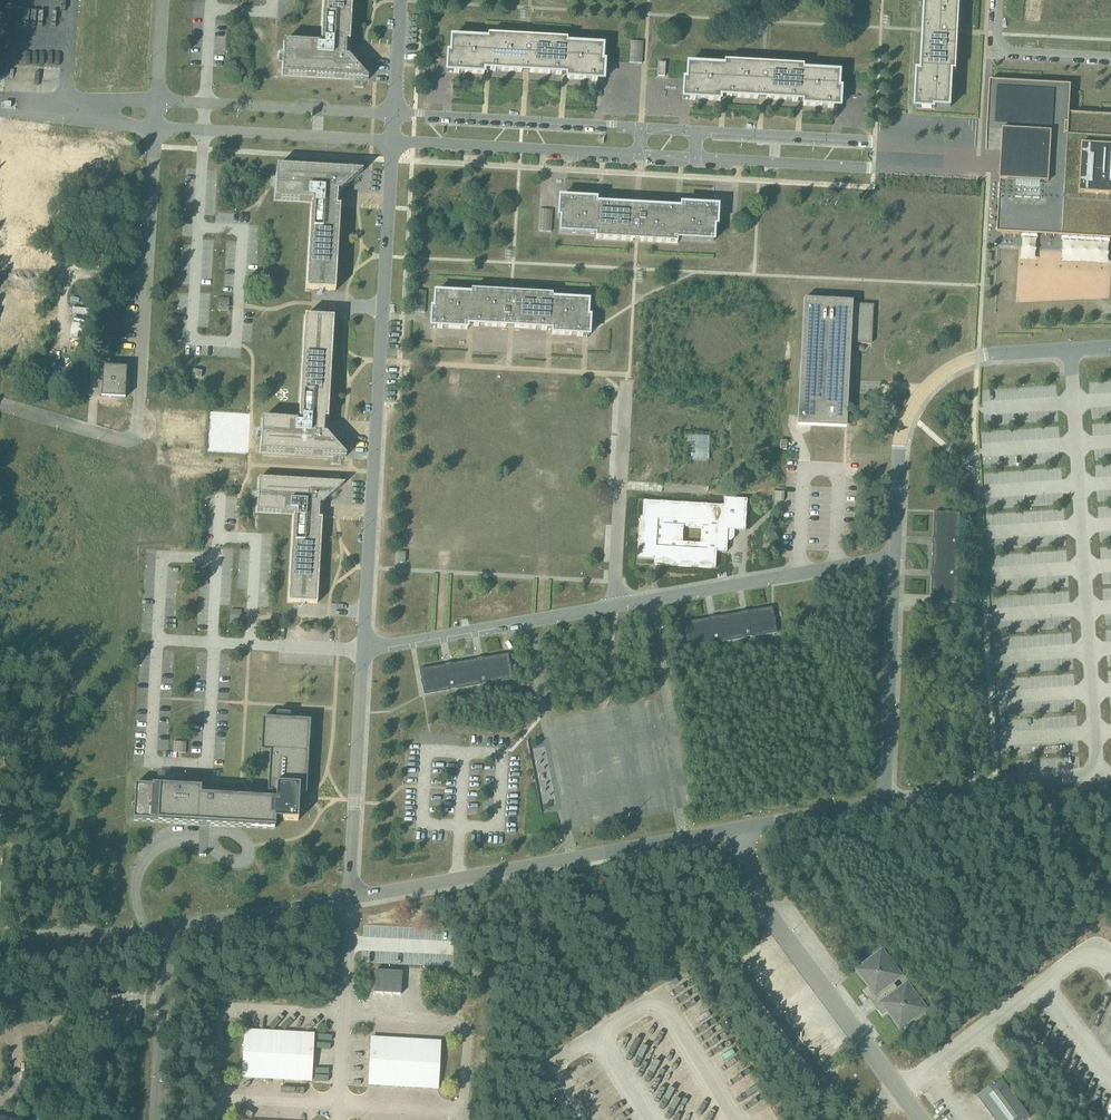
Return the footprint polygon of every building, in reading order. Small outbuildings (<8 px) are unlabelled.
[(346,56),(347,41),(350,42),(353,0),(324,0),(321,40),(322,40),(322,43),(285,41),(283,74),(369,79),(350,56),(346,56)] [(925,34),(923,60),(922,65),(923,65),(923,71),(919,71),(917,95),(916,101),(917,101),(917,107),(923,108),(933,108),(935,108),(935,106),(951,107),(953,71),(957,71),(959,34),(960,29),(961,0),(926,0),(925,34)] [(531,37),(525,37),(488,35),(488,39),(452,37),(451,53),(449,53),(448,55),(448,65),(447,71),(454,72),(460,73),(460,72),(485,74),(485,69),(490,70),(496,71),(496,70),(530,72),(556,73),(556,74),(562,74),(567,74),(567,78),(592,80),(598,81),(598,80),(604,80),(604,74),(605,64),(605,62),(603,61),(604,46),(567,43),(568,39),(531,37)] [(804,66),(762,64),(725,61),(724,66),(688,64),(687,80),(685,79),(684,82),(684,92),(683,98),(690,98),(690,99),(696,100),(696,99),(721,100),(721,96),(727,96),(727,97),(732,97),(792,100),(792,101),(798,101),(798,100),(804,101),(803,105),(828,106),(828,107),(834,107),(840,107),(840,101),(841,91),(841,88),(839,88),(840,72),(804,70),(804,66)] [(990,81),(986,149),(1010,151),(1008,181),(1000,180),(999,200),(1002,200),(1000,230),(1003,231),(1003,233),(1038,235),(1038,233),(1062,234),(1062,237),(1110,239),(1110,123),(1101,123),(1102,117),(1070,116),(1070,109),(1067,109),(1068,93),(1071,94),(1071,85),(1039,84),(1038,86),(999,84),(999,81),(990,81)] [(276,186),(275,200),(312,202),(312,205),(311,205),(306,290),(311,290),(319,291),(323,291),(336,291),(340,207),(341,206),(340,206),(337,206),(338,191),(341,191),(363,172),(363,171),(277,166),(276,183),(276,186)] [(670,208),(635,206),(608,204),(602,203),(602,204),(597,204),(597,199),(572,198),(572,197),(566,197),(566,198),(560,197),(560,204),(559,213),(559,216),(561,216),(560,232),(596,234),(596,238),(633,240),(641,241),(678,243),(678,239),(714,241),(715,225),(717,225),(717,223),(718,213),(718,207),(712,206),(712,205),(706,205),(706,206),(682,204),(681,209),(676,208),(676,207),(670,207),(670,208)] [(553,295),(509,292),(472,290),(471,294),(435,292),(434,308),(432,308),(432,310),(431,320),(431,326),(437,327),(437,328),(443,328),(443,327),(468,329),(468,324),(474,325),(474,326),(479,326),(479,325),(514,327),(542,329),(541,329),(547,330),(547,329),(553,329),(552,334),(577,335),(577,336),(583,336),(583,335),(589,336),(590,330),(590,320),(590,317),(588,317),(589,301),(553,299),(553,295)] [(871,344),(873,305),(806,302),(804,340),(804,341),(808,341),(806,386),(802,386),(801,415),(800,425),(811,425),(843,427),(844,392),(845,388),(841,388),(842,380),(854,381),(855,351),(846,351),(847,343),(869,344),(871,344)] [(261,435),(260,452),(346,457),(346,456),(327,434),(324,434),(325,419),(327,419),(328,419),(334,318),(321,317),(318,317),(310,317),(305,316),(299,418),(300,418),(300,421),(262,419),(262,432),(261,435)] [(102,396),(125,398),(126,368),(103,366),(102,396)] [(201,378),(202,371),(193,370),(192,376),(201,378)] [(258,498),(257,511),(294,514),(294,516),(293,516),(288,602),(293,602),(301,602),(305,603),(317,603),(318,603),(322,518),(319,518),(320,503),(323,503),(345,484),(345,483),(259,478),(258,494),(258,498)] [(745,531),(747,500),(724,498),(724,506),(643,501),(642,518),(640,518),(638,559),(654,560),(654,564),(715,568),(716,552),(727,552),(728,530),(745,531)] [(958,603),(961,514),(936,513),(933,603),(958,603)] [(684,623),(689,648),(713,644),(713,643),(720,642),(745,638),(745,637),(752,636),(752,637),(777,632),(772,608),(748,612),(748,614),(741,616),(741,613),(716,618),(716,620),(709,621),(709,619),(684,623)] [(488,683),(512,679),(508,654),(484,658),(484,661),(477,662),(476,660),(452,664),(452,667),(445,668),(445,665),(420,670),(424,694),(449,690),(449,689),(456,688),(456,689),(481,685),(480,684),(487,682),(488,683)] [(276,719),(263,718),(261,752),(270,752),(268,793),(272,793),(271,799),(202,795),(202,788),(177,786),(177,780),(160,779),(160,785),(136,784),(133,819),(181,822),(201,823),(201,824),(202,824),(202,825),(203,826),(204,826),(205,826),(206,826),(206,825),(207,825),(207,824),(207,823),(275,827),(276,819),(298,821),(299,795),(306,795),(311,721),(290,720),(291,713),(276,712),(276,719)] [(903,976),(883,949),(856,970),(869,987),(863,991),(882,1016),(888,1012),(901,1029),(928,1009),(907,982),(898,989),(894,983),(903,976)] [(75,952),(76,959),(87,957),(86,951),(75,952)] [(374,993),(401,994),(402,972),(375,971),(374,993)] [(243,1061),(242,1077),(311,1081),(314,1034),(245,1030),(243,1058),(243,1061)] [(372,1038),(369,1085),(438,1089),(441,1042),(372,1038)] [(835,1059),(826,1065),(831,1072),(840,1066),(835,1059)] [(978,1097),(996,1119),(1027,1119),(1030,1118),(1001,1079),(978,1097)]
